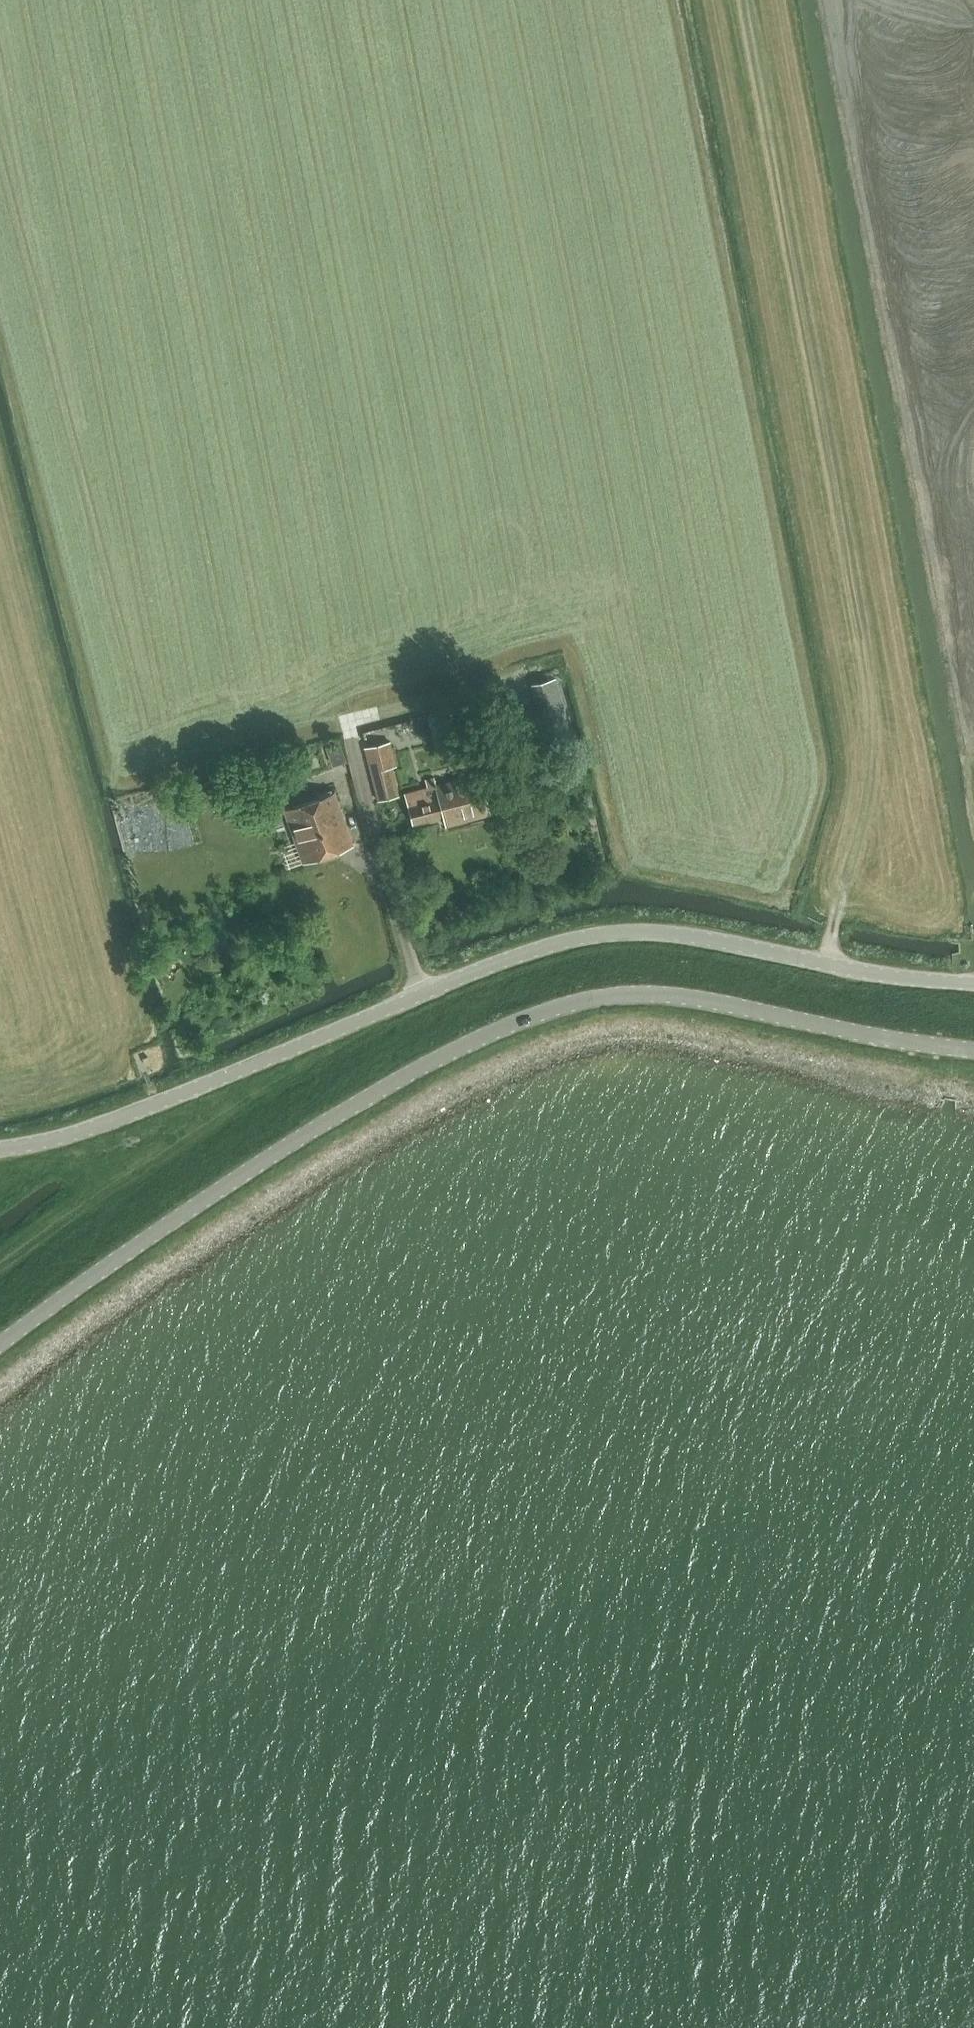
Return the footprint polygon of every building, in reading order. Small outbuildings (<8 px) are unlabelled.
[(562,705),(539,711),(544,731),(567,724),(562,705)] [(376,800),(398,795),(392,766),(396,765),(390,741),(364,747),(376,800)] [(404,792),(412,824),(442,816),(445,825),(490,814),(479,773),(435,784),(433,776),(425,778),(426,786),(404,792)] [(317,797),(283,809),(302,862),(351,844),(332,791),(330,792),(329,790),(316,795),(317,797)]
